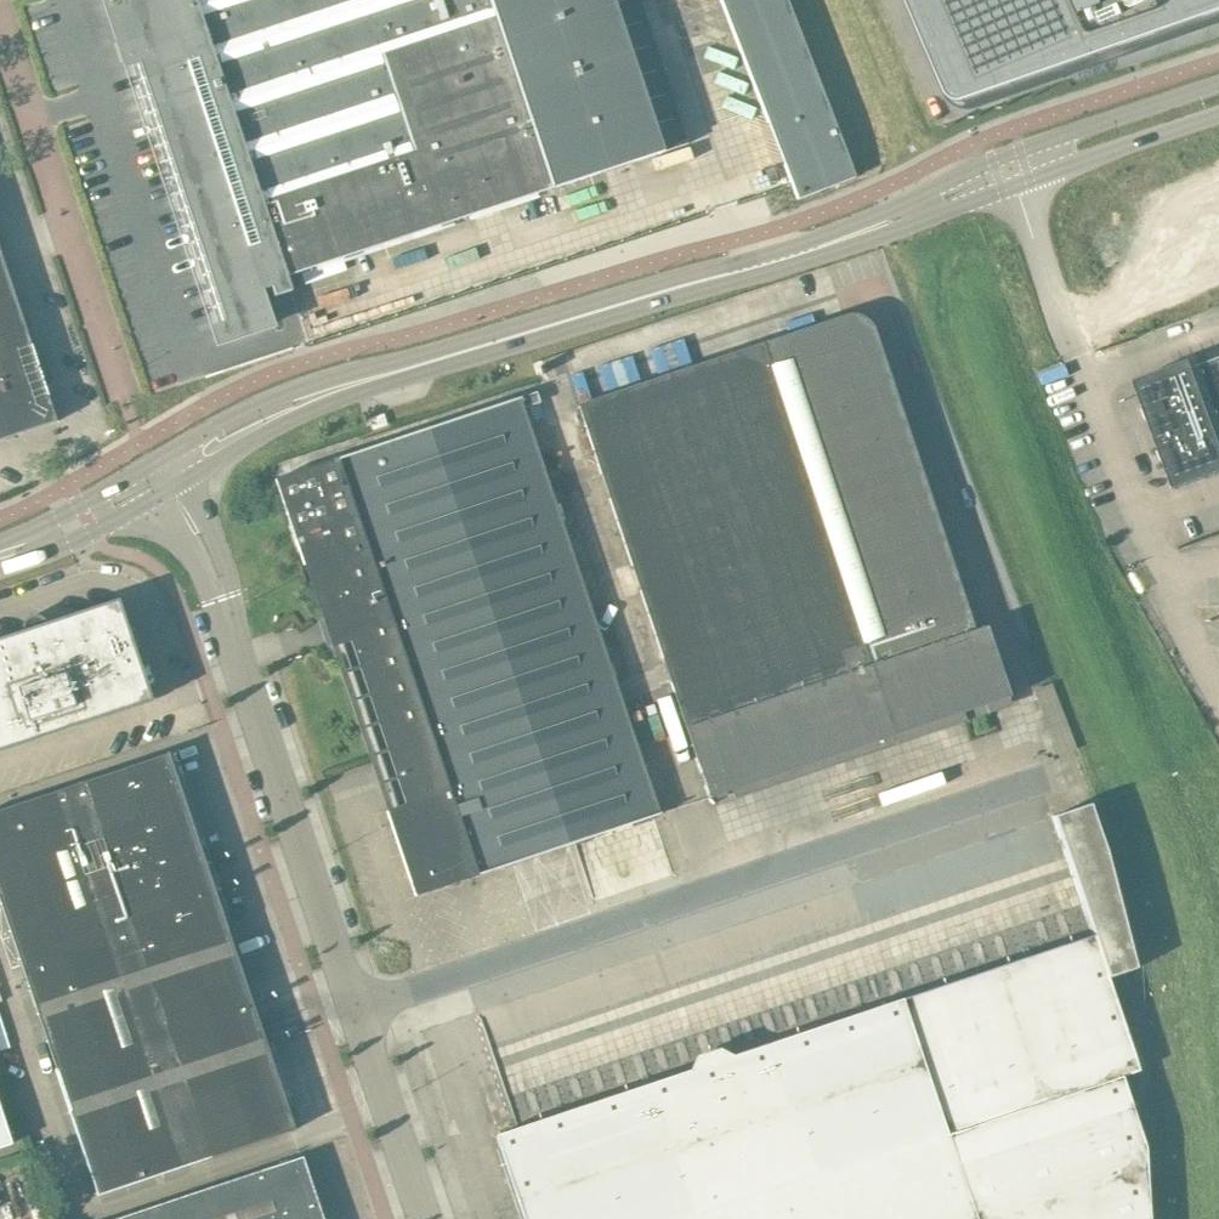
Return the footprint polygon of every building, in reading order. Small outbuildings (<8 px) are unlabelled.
[(131,4),(130,8),(128,13),(128,18),(127,23),(127,28),(128,33),(133,48),(137,61),(135,61),(223,328),(264,314),(257,293),(270,289),(273,298),(283,295),(290,292),(286,278),(662,154),(611,0),(133,0),(131,4)] [(796,202),(854,180),(785,0),(719,0),(796,202)] [(946,93),(947,95),(949,98),(952,100),(954,101),(957,102),(960,102),(963,102),(966,102),(1218,13),(1218,0),(906,0),(946,93)] [(55,422),(0,257),(0,440),(55,422)] [(845,314),(574,405),(706,797),(1008,696),(984,626),(971,630),(871,330),(868,325),(862,317),(857,315),(851,314),(845,314)] [(1170,369),(1134,383),(1175,491),(1218,475),(1218,359),(1194,369),(1191,361),(1170,369)] [(275,479),(273,479),(282,508),(301,565),(312,561),(330,614),(320,618),(330,647),(340,644),(389,789),(395,807),(384,810),(413,897),(429,891),(658,814),(522,408),(538,402),(535,392),(275,479)] [(117,600),(0,639),(0,749),(150,699),(117,600)] [(169,753),(0,809),(0,898),(98,1194),(295,1129),(262,1032),(169,753)] [(494,1136),(522,1218),(1149,1218),(1145,1146),(1132,1106),(954,1164),(945,1135),(1140,1070),(1115,997),(1133,991),(1126,968),(1137,965),(1104,852),(1088,804),(1051,817),(1066,863),(873,927),(897,1000),(494,1136)] [(11,1142),(0,1109),(0,1145),(11,1142)] [(312,1181),(304,1157),(118,1218),(324,1218),(318,1200),(328,1197),(322,1178),(312,1181)]
